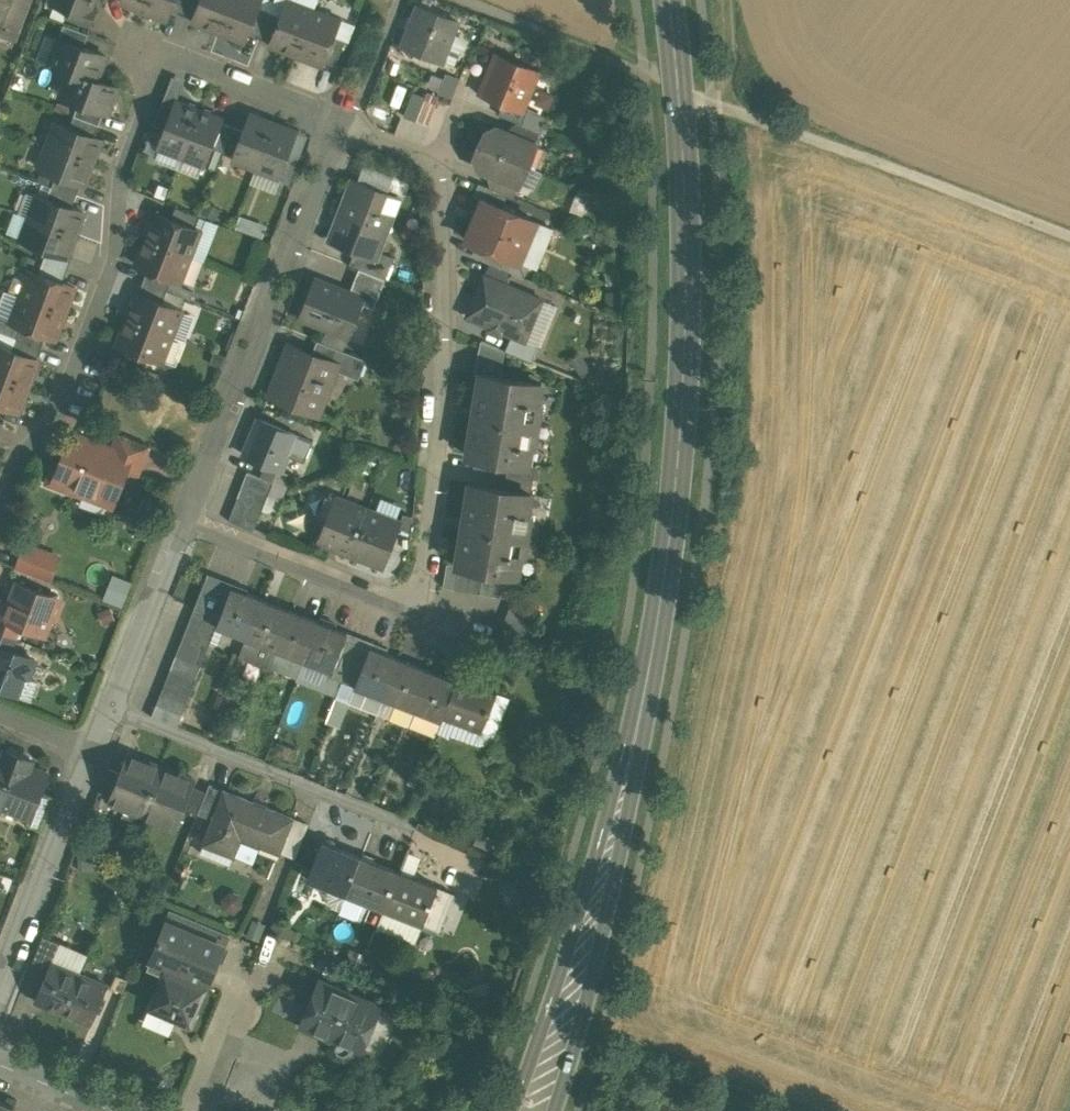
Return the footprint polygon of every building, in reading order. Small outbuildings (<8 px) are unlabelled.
[(13,36),(28,0),(0,0),(0,31),(13,36)] [(54,6),(68,11),(72,0),(56,0),(54,6)] [(73,0),(72,0),(68,11),(66,16),(90,26),(97,9),(91,7),(73,0)] [(121,1),(144,10),(148,0),(121,0),(121,1)] [(144,10),(166,19),(170,7),(173,0),(148,0),(144,10)] [(170,7),(183,12),(187,0),(173,0),(170,7)] [(183,12),(195,16),(201,0),(187,0),(183,12)] [(195,16),(193,20),(219,30),(230,0),(201,0),(195,16)] [(219,30),(244,40),(248,30),(258,6),(260,0),(230,0),(219,30)] [(271,44),(296,53),(314,9),(292,0),(288,0),(282,15),(273,39),(271,44)] [(458,20),(418,4),(402,45),(440,60),(441,56),(449,35),(452,36),(458,20)] [(270,10),(258,6),(248,30),(261,35),(270,10)] [(314,9),(296,53),(322,64),(324,60),(333,36),(340,19),(314,9)] [(282,15),(270,10),(261,35),(273,39),(282,15)] [(89,32),(65,23),(60,37),(84,46),(89,32)] [(467,42),(452,36),(449,35),(441,56),(455,62),(460,49),(464,51),(467,42)] [(333,36),(324,60),(335,65),(345,40),(333,36)] [(84,46),(60,37),(50,62),(71,70),(97,80),(107,55),(84,46)] [(538,70),(496,52),(480,90),(505,100),(523,108),(538,70)] [(390,57),(385,71),(401,77),(405,66),(399,64),(401,60),(390,57)] [(97,80),(71,70),(61,94),(79,101),(104,111),(108,112),(117,88),(97,80)] [(438,92),(452,97),(460,77),(446,71),(438,92)] [(535,100),(551,106),(555,92),(539,87),(535,100)] [(425,96),(413,92),(405,115),(416,119),(425,96)] [(438,96),(427,92),(425,96),(416,119),(416,120),(427,125),(438,96)] [(176,104),(164,99),(154,124),(166,128),(176,104)] [(200,108),(177,100),(176,104),(166,128),(159,147),(182,155),(200,108)] [(523,108),(505,100),(499,114),(517,122),(522,123),(528,110),(523,108)] [(104,111),(79,101),(75,115),(99,124),(104,111)] [(222,117),(200,108),(182,155),(204,164),(211,146),(221,121),(222,117)] [(274,121),(252,112),(245,131),(236,155),(234,159),(256,167),(274,121)] [(99,124),(75,115),(70,127),(94,137),(99,124)] [(232,126),(221,121),(211,146),(223,150),(232,126)] [(297,129),(274,121),(256,167),(278,176),(279,176),(288,154),(297,129)] [(70,127),(55,122),(47,144),(94,162),(102,140),(94,137),(70,127)] [(522,123),(517,122),(512,133),(536,143),(541,131),(522,123)] [(232,126),(223,150),(236,155),(245,131),(232,126)] [(512,133),(496,126),(486,130),(480,143),(528,163),(536,143),(512,133)] [(528,163),(480,143),(475,157),(479,167),(495,174),(518,183),(528,163)] [(94,162),(47,144),(38,167),(56,174),(81,183),(86,185),(94,162)] [(300,158),(288,154),(279,176),(278,176),(277,178),(291,183),(300,158)] [(81,183),(56,174),(52,186),(77,195),(81,183)] [(518,183),(495,174),(490,186),(508,193),(513,195),(518,183)] [(352,180),(340,212),(342,214),(333,238),(330,237),(329,239),(355,249),(376,257),(376,255),(392,215),(380,210),(387,193),(352,180)] [(490,186),(483,183),(477,197),(483,199),(483,197),(503,205),(508,193),(490,186)] [(77,195),(52,186),(48,198),(72,208),(77,195)] [(48,198),(38,195),(30,217),(77,235),(85,213),(72,208),(48,198)] [(503,205),(483,197),(483,199),(467,237),(481,244),(519,260),(520,259),(536,219),(503,205)] [(201,216),(176,206),(171,219),(196,228),(201,216)] [(171,219),(156,213),(146,238),(191,256),(201,230),(196,228),(171,219)] [(77,235),(30,217),(21,240),(48,250),(68,258),(69,256),(77,235)] [(191,256),(146,238),(136,264),(172,278),(181,282),(191,256)] [(519,260),(481,244),(475,256),(491,263),(513,272),(524,276),(530,263),(520,259),(519,260)] [(376,257),(355,249),(350,263),(386,277),(392,261),(376,255),(376,257)] [(68,258),(48,250),(43,262),(67,271),(72,258),(69,256),(68,258)] [(67,271),(43,262),(38,275),(63,284),(67,271)] [(513,272),(491,263),(486,274),(508,284),(513,272)] [(172,278),(148,269),(144,281),(168,290),(172,278)] [(385,279),(359,269),(350,291),(365,297),(362,304),(373,308),(385,279)] [(38,275),(30,272),(21,297),(66,314),(75,288),(63,284),(38,275)] [(508,284),(486,274),(469,314),(513,333),(526,338),(543,299),(508,284)] [(350,291),(314,277),(298,318),(349,338),(362,304),(365,297),(350,291)] [(168,290),(144,281),(139,293),(163,302),(168,290)] [(5,291),(0,303),(0,318),(11,323),(21,297),(5,291)] [(139,293),(137,293),(128,318),(173,336),(183,310),(163,302),(139,293)] [(66,314),(21,297),(11,323),(46,336),(56,339),(66,314)] [(0,318),(0,332),(17,338),(21,327),(11,323),(0,318)] [(173,336),(128,318),(118,344),(122,346),(147,356),(163,362),(173,336)] [(46,336),(21,327),(17,338),(41,348),(46,336)] [(526,338),(513,333),(505,350),(532,361),(539,344),(526,338)] [(41,348),(17,338),(13,351),(37,360),(41,348)] [(365,359),(317,340),(312,353),(339,364),(338,366),(359,374),(365,359)] [(505,350),(481,340),(476,373),(482,374),(482,373),(500,376),(505,350)] [(312,353),(287,343),(267,394),(313,412),(325,381),(331,383),(336,371),(357,379),(359,374),(338,366),(339,364),(312,353)] [(0,346),(0,375),(30,387),(39,361),(37,360),(13,351),(0,346)] [(147,356),(122,346),(117,358),(142,368),(147,356)] [(500,376),(482,373),(482,374),(468,455),(509,462),(529,466),(529,464),(532,448),(534,448),(537,446),(539,437),(536,434),(534,433),(537,415),(539,416),(543,413),(544,403),(542,400),(540,400),(543,383),(500,376)] [(0,375),(0,405),(3,406),(20,412),(30,387),(0,375)] [(296,435),(259,419),(244,455),(266,464),(281,470),(296,435)] [(115,446),(109,462),(124,468),(139,473),(149,445),(120,434),(115,446)] [(101,448),(72,437),(60,469),(59,471),(80,479),(77,486),(79,486),(112,499),(124,468),(109,462),(115,446),(103,442),(101,448)] [(529,466),(509,462),(506,488),(532,492),(537,465),(529,464),(529,466)] [(281,470),(266,464),(261,477),(273,482),(286,487),(291,474),(281,470)] [(80,479),(59,471),(60,469),(52,466),(46,482),(76,494),(79,486),(77,486),(80,479)] [(261,477),(247,472),(243,484),(268,494),(273,482),(261,477)] [(286,487),(273,482),(268,494),(268,496),(280,501),(286,487)] [(506,488),(472,482),(458,566),(509,574),(518,575),(521,557),(524,558),(527,556),(528,547),(526,544),(524,543),(527,525),(528,526),(532,523),(534,514),(531,511),(529,510),(532,492),(506,488)] [(268,494),(243,484),(238,497),(264,506),(268,496),(268,494)] [(338,499),(325,494),(317,517),(329,522),(338,499)] [(264,506),(238,497),(234,509),(259,518),(264,506)] [(367,511),(338,499),(329,522),(322,541),(351,552),(367,511)] [(259,518),(234,509),(229,520),(254,530),(259,518)] [(397,522),(367,511),(351,552),(381,564),(397,522)] [(60,556),(26,544),(21,556),(55,569),(60,556)] [(21,556),(16,568),(51,581),(55,569),(21,556)] [(458,566),(448,564),(444,588),(506,598),(509,574),(458,566)] [(126,603),(134,579),(113,572),(105,596),(126,603)] [(231,589),(206,579),(194,608),(220,617),(231,589)] [(6,612),(3,619),(20,626),(44,634),(52,614),(46,611),(51,596),(16,583),(6,612)] [(260,600),(231,589),(220,617),(216,627),(246,638),(260,600)] [(289,611),(260,600),(246,638),(274,649),(289,611)] [(534,613),(511,604),(498,640),(520,648),(534,613)] [(220,617),(194,608),(189,621),(215,630),(216,627),(220,617)] [(0,610),(0,631),(16,638),(20,626),(3,619),(6,612),(0,610)] [(318,622),(289,611),(274,649),(302,660),(303,660),(318,622)] [(215,630),(189,621),(185,633),(210,642),(215,630)] [(346,633),(318,622),(303,660),(332,671),(345,638),(346,633)] [(0,631),(0,646),(11,650),(16,638),(0,631)] [(210,642),(185,633),(180,645),(205,655),(210,642)] [(274,649),(246,638),(238,657),(267,668),(268,666),(274,649)] [(332,671),(330,676),(343,681),(358,644),(345,638),(332,671)] [(358,644),(343,681),(356,686),(357,685),(370,649),(358,644)] [(205,655),(180,645),(175,657),(201,667),(205,655)] [(0,646),(0,687),(15,693),(21,678),(27,681),(28,678),(35,659),(11,650),(0,646)] [(400,659),(371,648),(370,649),(357,685),(385,696),(400,659)] [(302,660),(274,649),(268,666),(295,677),(302,660)] [(201,667),(175,657),(170,669),(196,679),(201,667)] [(428,670),(400,659),(385,696),(414,707),(428,670)] [(196,679),(170,669),(166,681),(192,691),(196,679)] [(457,681),(428,670),(414,707),(443,718),(445,714),(457,681)] [(27,681),(21,678),(15,693),(32,699),(38,682),(28,678),(27,681)] [(496,692),(459,678),(457,681),(445,714),(480,728),(482,729),(496,692)] [(192,691),(166,681),(161,693),(187,703),(192,691)] [(187,703),(161,693),(156,705),(182,715),(187,703)] [(182,715),(156,705),(151,718),(177,728),(182,715)] [(480,728),(445,714),(443,718),(438,731),(451,736),(452,734),(474,743),(480,728)] [(0,754),(0,803),(20,752),(19,752),(19,753),(7,748),(7,747),(6,747),(3,755),(0,754)] [(20,753),(20,752),(0,803),(0,806),(29,818),(31,818),(41,792),(48,773),(30,766),(33,758),(32,757),(32,758),(20,753)] [(110,798),(108,802),(143,816),(163,767),(128,753),(120,773),(110,798)] [(163,767),(143,816),(176,829),(184,810),(194,786),(196,781),(163,767)] [(120,773),(108,768),(98,793),(110,798),(120,773)] [(226,790),(210,784),(207,791),(199,812),(215,818),(226,790)] [(207,791),(194,786),(184,810),(197,815),(199,812),(207,791)] [(294,818),(226,790),(215,818),(205,843),(234,854),(235,853),(244,830),(262,838),(260,843),(261,843),(280,851),(294,818)] [(41,792),(31,818),(29,818),(27,824),(40,829),(53,796),(41,792)] [(294,818),(280,851),(296,858),(309,825),(307,824),(308,824),(294,818)] [(262,838),(244,830),(235,853),(255,860),(261,843),(260,843),(262,838)] [(361,858),(323,843),(309,878),(347,893),(361,858)] [(399,873),(361,858),(347,893),(386,909),(399,873)] [(438,888),(399,873),(386,909),(424,924),(438,888)] [(455,895),(438,888),(424,924),(441,930),(455,895)] [(424,924),(386,909),(378,928),(417,943),(424,924)] [(227,933),(171,910),(165,923),(222,946),(227,933)] [(222,946),(165,923),(147,967),(162,974),(163,972),(204,989),(222,946)] [(60,943),(42,936),(31,964),(47,970),(51,961),(53,961),(60,943)] [(47,970),(35,998),(63,1010),(78,975),(65,970),(66,967),(53,961),(51,961),(47,970)] [(204,989),(163,972),(162,974),(149,1006),(176,1017),(175,1020),(191,1027),(194,1019),(192,1018),(204,989)] [(78,975),(63,1010),(92,1023),(109,985),(94,978),(92,982),(78,975)] [(378,1005),(321,980),(302,1023),(334,1037),(331,1045),(334,1053),(343,1056),(352,1052),(355,1045),(360,1048),(378,1005)] [(176,1017),(149,1006),(143,1023),(169,1034),(175,1020),(176,1017)] [(13,1106),(0,1100),(0,1110),(11,1110),(13,1106)]
